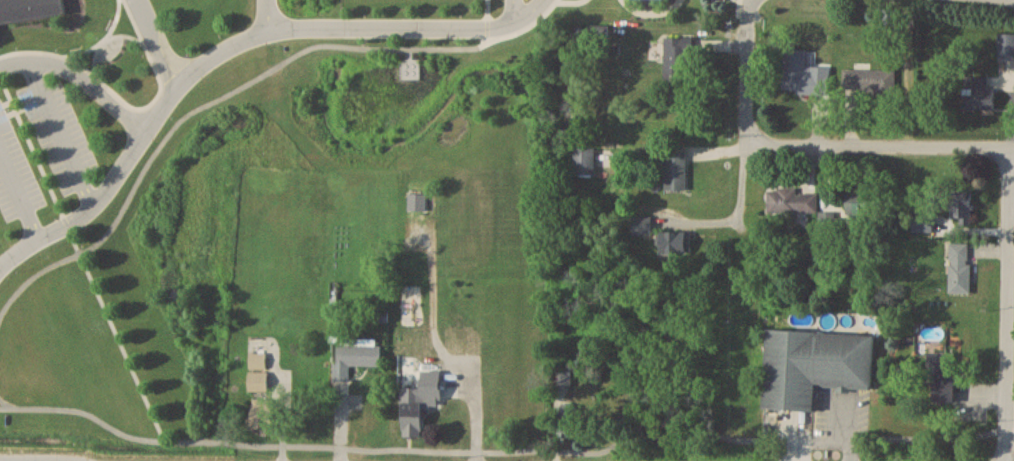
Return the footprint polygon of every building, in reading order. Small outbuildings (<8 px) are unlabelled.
[(15,22),(0,24),(0,0),(65,0),(67,13),(46,17),(15,22)] [(895,9),(883,9),(883,25),(895,25),(895,9)] [(999,34),(999,76),(974,76),(974,88),(963,88),(963,109),(995,109),(995,89),(1013,89),(1013,34),(999,34)] [(691,37),(665,37),(665,73),(691,73),(691,37)] [(399,57),(399,79),(419,79),(419,58),(409,58),(409,57),(399,57)] [(830,72),(806,71),(807,58),(784,57),(784,93),(830,94),(830,72)] [(842,69),(842,93),(895,93),(895,69),(842,69)] [(574,174),(595,174),(595,147),(574,147),(574,174)] [(665,190),(687,190),(687,151),(665,151),(665,190)] [(798,188),(768,188),(768,211),(817,211),(817,192),(798,192),(798,188)] [(848,222),(869,222),(869,190),(848,190),(848,222)] [(952,190),(952,224),(971,224),(971,190),(952,190)] [(933,231),(933,212),(913,212),(913,231),(933,231)] [(651,235),(651,215),(634,215),(634,235),(651,235)] [(692,231),(661,231),(661,252),(692,252),(692,231)] [(971,292),(971,241),(949,241),(949,292),(971,292)] [(760,319),(868,327),(864,383),(816,381),(814,405),(757,401),(760,319)] [(349,365),(382,366),(383,343),(338,342),(337,380),(349,381),(349,365)] [(266,389),(266,352),(249,352),(249,370),(249,389),(266,389)] [(933,373),(933,401),(955,401),(955,352),(927,352),(927,373),(933,373)] [(571,384),(571,367),(553,367),(553,384),(571,384)] [(398,390),(413,390),(413,372),(398,372),(398,390)] [(422,402),(403,402),(403,436),(422,436),(422,402)] [(558,436),(576,436),(576,403),(558,403),(558,436)]
